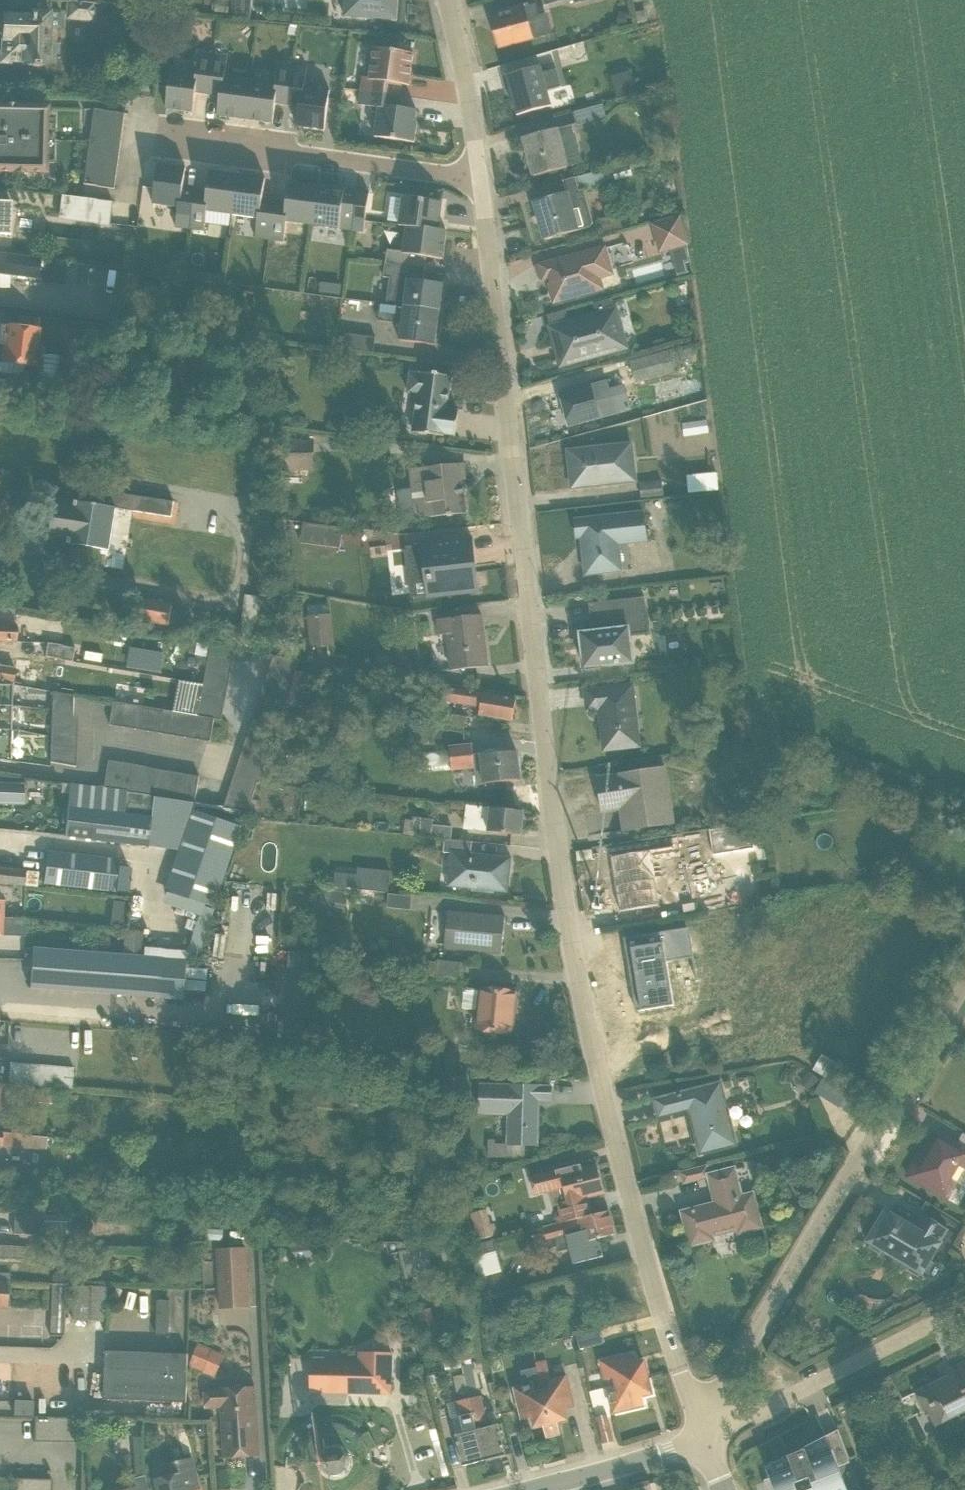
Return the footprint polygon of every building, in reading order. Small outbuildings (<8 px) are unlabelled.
[(237,20),(238,0),(220,0),(219,19),(237,20)] [(337,25),(381,31),(385,0),(340,0),(337,25)] [(494,50),(547,35),(538,3),(484,18),(494,50)] [(74,25),(74,6),(48,6),(48,25),(74,25)] [(42,68),(44,11),(0,10),(0,66),(42,68)] [(360,90),(405,97),(411,53),(366,47),(360,90)] [(298,128),(326,132),(331,92),(304,89),(307,69),(294,67),(288,107),(301,108),(298,128)] [(512,115),(547,106),(538,67),(501,78),(512,115)] [(159,110),(187,114),(194,74),(166,69),(159,110)] [(240,120),(247,79),(219,74),(212,115),(240,120)] [(240,120),(269,125),(276,83),(247,79),(240,120)] [(372,138),(413,142),(415,113),(375,109),(372,138)] [(66,185),(102,189),(110,114),(74,110),(66,185)] [(0,111),(0,174),(39,175),(41,112),(0,111)] [(527,177),(581,162),(570,125),(517,141),(527,177)] [(592,184),(591,163),(578,163),(578,172),(560,172),(560,185),(592,184)] [(178,230),(192,231),(197,191),(185,189),(187,170),(159,167),(154,207),(180,210),(178,230)] [(225,214),(231,174),(206,170),(200,211),(225,214)] [(225,214),(253,219),(259,178),(231,174),(225,214)] [(278,222),(304,227),(311,185),(286,180),(278,222)] [(334,232),(342,190),(311,185),(304,227),(334,232)] [(532,243),(589,225),(578,189),(521,207),(532,243)] [(42,201),(40,222),(105,230),(108,209),(42,201)] [(400,225),(444,230),(447,206),(402,201),(400,225)] [(9,235),(11,205),(0,205),(0,235),(9,235)] [(639,220),(646,250),(675,243),(667,213),(639,220)] [(396,252),(442,258),(446,231),(399,225),(396,252)] [(612,277),(603,245),(535,263),(546,306),(602,292),(599,280),(612,277)] [(661,264),(672,264),(673,249),(661,249),(661,264)] [(0,255),(0,275),(37,280),(40,260),(0,255)] [(621,285),(649,275),(645,261),(616,270),(621,285)] [(254,262),(250,287),(264,289),(268,265),(254,262)] [(398,302),(437,307),(440,286),(400,281),(398,302)] [(557,370),(627,350),(615,307),(545,327),(557,370)] [(393,346),(431,349),(436,312),(396,308),(393,346)] [(34,367),(39,323),(0,319),(0,364),(34,367)] [(622,380),(665,373),(661,347),(618,353),(622,380)] [(414,397),(410,432),(454,437),(456,411),(446,410),(449,377),(408,372),(405,396),(414,397)] [(564,428),(628,409),(621,384),(607,388),(605,381),(555,396),(564,428)] [(281,469),(304,466),(301,442),(278,445),(281,469)] [(567,490),(635,483),(631,443),(563,450),(567,490)] [(412,524),(470,516),(463,463),(405,471),(412,524)] [(674,472),(675,493),(707,491),(706,470),(674,472)] [(629,495),(649,495),(649,484),(629,484),(629,495)] [(41,542),(102,553),(110,510),(48,500),(41,542)] [(645,544),(642,511),(570,519),(576,575),(620,570),(618,547),(645,544)] [(436,591),(479,586),(473,539),(405,547),(408,570),(433,567),(436,591)] [(578,667),(630,662),(628,636),(648,635),(645,599),(587,604),(589,630),(575,631),(578,667)] [(156,625),(161,611),(145,606),(140,620),(156,625)] [(448,670),(487,666),(481,614),(430,620),(431,637),(444,635),(448,670)] [(15,643),(15,627),(0,627),(0,643),(15,643)] [(60,661),(62,647),(30,643),(29,658),(60,661)] [(97,732),(223,746),(225,726),(237,727),(243,670),(244,670),(245,662),(220,660),(222,650),(190,646),(187,679),(183,678),(179,711),(100,702),(97,732)] [(390,666),(388,646),(378,647),(380,668),(390,666)] [(469,685),(437,682),(435,701),(467,705),(469,685)] [(601,751),(639,746),(632,683),(583,689),(585,711),(596,710),(601,751)] [(36,693),(34,767),(62,768),(64,694),(36,693)] [(466,715),(510,723),(514,702),(470,694),(466,715)] [(460,740),(436,744),(441,770),(465,765),(460,740)] [(474,786),(519,779),(515,751),(470,758),(474,786)] [(56,781),(51,833),(163,845),(157,901),(211,907),(221,814),(183,810),(188,772),(90,761),(87,785),(56,781)] [(619,828),(672,823),(666,769),(590,777),(594,812),(617,810),(619,828)] [(12,801),(12,782),(0,782),(0,801),(12,801)] [(464,829),(518,837),(521,815),(467,807),(464,829)] [(761,843),(758,820),(709,828),(713,851),(761,843)] [(678,876),(673,844),(606,855),(616,915),(658,908),(653,880),(678,876)] [(32,849),(30,884),(112,889),(113,870),(84,868),(85,852),(32,849)] [(445,888),(507,895),(512,860),(450,853),(445,888)] [(9,883),(10,867),(0,867),(0,883),(9,883)] [(330,913),(333,895),(305,890),(302,909),(330,913)] [(375,896),(375,909),(395,910),(396,897),(375,896)] [(442,950),(499,955),(503,915),(446,911),(442,950)] [(676,931),(625,939),(636,1012),(674,1006),(667,963),(680,961),(676,931)] [(188,963),(29,950),(26,990),(185,1003),(188,963)] [(272,1032),(297,1033),(300,952),(275,951),(272,1032)] [(425,979),(449,978),(448,959),(424,960),(425,979)] [(469,1035),(512,1040),(517,993),(474,988),(469,1035)] [(167,1025),(172,1010),(153,1004),(148,1019),(167,1025)] [(56,1065),(0,1063),(0,1078),(56,1081),(56,1065)] [(800,1089),(833,1110),(843,1094),(810,1073),(800,1089)] [(697,1156),(736,1147),(721,1082),(653,1099),(657,1117),(686,1110),(697,1156)] [(548,1101),(548,1086),(476,1084),(475,1116),(504,1117),(504,1148),(536,1149),(538,1101),(548,1101)] [(963,1158),(929,1139),(906,1180),(940,1199),(963,1158)] [(559,1205),(603,1196),(596,1162),(552,1171),(559,1205)] [(686,1247),(762,1229),(752,1189),(740,1192),(735,1170),(704,1177),(710,1203),(677,1211),(686,1247)] [(472,1208),(456,1214),(465,1238),(481,1231),(472,1208)] [(869,1211),(849,1247),(904,1279),(922,1280),(928,1276),(950,1239),(917,1219),(908,1234),(869,1211)] [(583,1246),(614,1237),(608,1214),(577,1222),(583,1246)] [(217,1250),(221,1310),(251,1308),(247,1248),(217,1250)] [(57,1285),(56,1323),(88,1324),(89,1286),(57,1285)] [(154,1301),(153,1335),(170,1335),(171,1302),(154,1301)] [(417,1313),(422,1331),(437,1327),(432,1309),(417,1313)] [(571,1381),(584,1379),(582,1357),(593,1356),(591,1329),(566,1331),(571,1381)] [(200,1347),(190,1369),(216,1380),(226,1358),(200,1347)] [(470,1399),(483,1396),(483,1393),(476,1363),(473,1364),(471,1359),(473,1358),(471,1348),(459,1351),(460,1356),(463,1368),(464,1374),(469,1392),(470,1399)] [(101,1352),(100,1399),(187,1402),(189,1355),(101,1352)] [(313,1394),(394,1395),(395,1353),(358,1352),(358,1362),(313,1362),(313,1394)] [(633,1355),(600,1362),(605,1383),(612,1382),(613,1387),(648,1378),(645,1362),(635,1364),(633,1355)] [(964,1414),(964,1362),(912,1388),(933,1430),(964,1414)] [(469,1392),(464,1374),(453,1377),(458,1395),(469,1392)] [(558,1422),(567,1420),(564,1410),(574,1408),(566,1376),(547,1381),(558,1422)] [(645,1406),(643,1397),(652,1394),(648,1378),(613,1387),(616,1399),(610,1400),(613,1414),(645,1406)] [(558,1422),(547,1381),(534,1384),(534,1383),(515,1387),(523,1420),(532,1418),(535,1427),(544,1425),(547,1438),(561,1434),(558,1422)] [(224,1459),(261,1456),(257,1387),(204,1390),(206,1410),(221,1409),(224,1459)] [(486,1460),(506,1455),(498,1426),(500,1426),(496,1412),(488,1414),(483,1396),(470,1399),(486,1460)] [(508,1398),(500,1400),(508,1435),(520,1432),(515,1411),(511,1412),(508,1398)] [(486,1460),(470,1399),(448,1405),(463,1466),(486,1460)] [(30,1404),(11,1403),(11,1420),(29,1420),(30,1404)] [(72,1424),(33,1423),(32,1446),(71,1447),(72,1424)] [(346,1472),(350,1467),(351,1461),(349,1455),(346,1450),(340,1446),(334,1445),(328,1447),(323,1450),(320,1456),(319,1462),(320,1468),(324,1473),(329,1476),(335,1477),(341,1476),(346,1472)] [(826,1453),(761,1479),(765,1489),(841,1489),(826,1453)] [(160,1489),(200,1489),(202,1489),(194,1458),(166,1465),(169,1476),(158,1479),(160,1489)] [(134,1489),(146,1489),(143,1476),(131,1479),(133,1488),(134,1489)] [(14,1481),(13,1489),(48,1489),(48,1482),(14,1481)]
